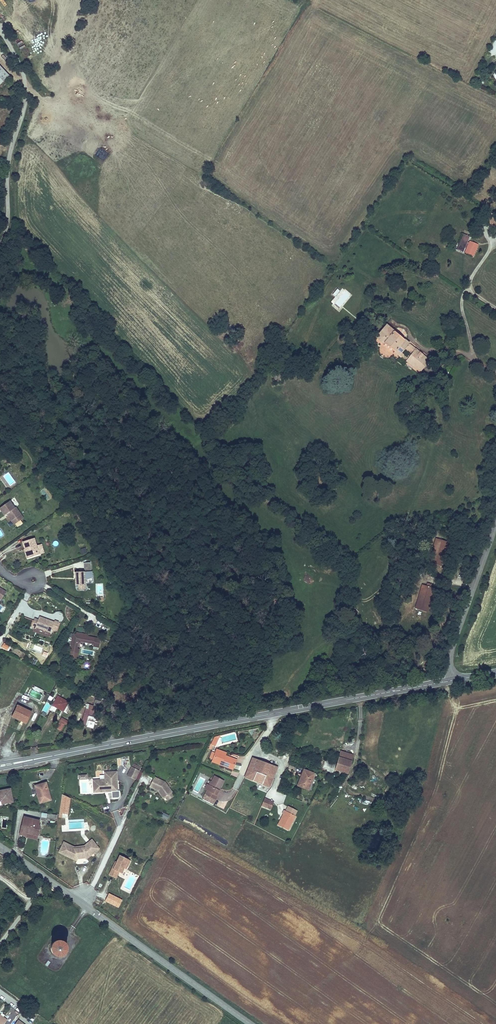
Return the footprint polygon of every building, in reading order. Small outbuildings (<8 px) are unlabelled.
[(10,78),(0,67),(0,88),(10,78)] [(489,226),(494,218),(487,214),(482,222),(489,226)] [(474,255),(477,247),(470,243),(468,242),(470,237),(464,234),(456,252),(462,255),(464,250),(466,251),(464,255),(472,259),(474,255)] [(330,304),(339,311),(352,295),(342,287),(330,304)] [(430,358),(386,322),(375,335),(417,370),(419,367),(421,369),(430,358)] [(7,515),(7,514),(9,516),(8,516),(12,522),(21,515),(16,508),(15,509),(10,502),(0,509),(0,510),(5,516),(7,515)] [(24,518),(21,515),(12,522),(14,525),(24,518)] [(25,550),(27,550),(29,558),(40,555),(37,546),(35,539),(23,543),(25,550)] [(454,542),(442,539),(435,561),(438,562),(438,564),(442,566),(443,564),(446,565),(454,542)] [(84,572),(75,573),(75,586),(79,586),(85,586),(85,580),(85,572),(84,572)] [(431,585),(426,584),(419,607),(431,610),(438,588),(434,586),(435,584),(431,583),(431,585)] [(39,620),(35,619),(31,628),(35,629),(36,628),(51,633),(52,630),(57,632),(60,623),(59,623),(59,622),(55,621),(54,622),(40,617),(39,620)] [(84,636),(84,634),(76,633),(76,635),(73,634),(69,655),(73,656),(72,659),(78,660),(79,654),(76,654),(77,649),(78,644),(81,642),(94,645),(94,647),(99,648),(101,639),(88,637),(84,636)] [(57,708),(70,716),(75,707),(58,696),(52,705),(53,706),(51,710),(54,712),(57,708)] [(81,726),(85,727),(88,719),(89,716),(93,717),(94,710),(98,712),(101,702),(96,700),(94,707),(87,705),(81,726)] [(46,702),(40,714),(45,717),(51,705),(46,702)] [(12,718),(20,722),(22,718),(28,721),(33,712),(18,705),(12,718)] [(211,744),(215,747),(220,736),(214,738),(211,744)] [(213,760),(223,764),(222,766),(233,770),(237,760),(226,756),(227,753),(217,750),(215,754),(213,760)] [(354,756),(341,751),(337,765),(336,768),(335,771),(348,775),(354,756)] [(270,788),(278,768),(252,758),(244,778),(270,788)] [(325,761),(323,769),(329,771),(330,767),(336,768),(337,765),(325,761)] [(139,772),(135,770),(131,778),(135,780),(139,772)] [(303,770),(297,787),(309,791),(315,774),(303,770)] [(107,793),(112,793),(112,799),(119,799),(120,797),(120,792),(118,792),(118,772),(104,773),(104,780),(93,780),(93,789),(98,789),(98,793),(105,793),(105,791),(107,791),(107,793)] [(213,805),(218,796),(217,795),(219,791),(224,781),(214,776),(211,782),(207,791),(202,799),(213,805)] [(175,796),(172,793),(173,792),(165,782),(154,777),(150,788),(157,791),(163,799),(164,798),(167,802),(175,796)] [(47,783),(34,786),(39,805),(52,801),(47,783)] [(11,789),(0,791),(0,802),(2,802),(2,805),(14,803),(11,789)] [(61,796),(60,813),(69,814),(70,797),(61,796)] [(285,811),(295,816),(298,811),(288,806),(285,811)] [(289,831),(296,817),(295,816),(285,811),(284,810),(282,814),(283,815),(278,826),(289,831)] [(39,836),(41,827),(38,826),(39,821),(25,818),(20,835),(26,836),(27,833),(39,836)] [(84,846),(74,847),(64,842),(58,853),(71,859),(72,857),(78,859),(85,859),(86,860),(100,849),(92,840),(84,846)] [(120,856),(116,863),(113,870),(112,870),(109,876),(116,879),(119,873),(122,875),(124,869),(128,860),(120,856)] [(52,951),(53,953),(55,954),(57,955),(59,955),(61,955),(63,954),(64,953),(65,951),(66,949),(66,947),(65,945),(64,943),(62,942),(60,941),(58,941),(56,941),(54,942),(53,943),(52,945),(51,947),(51,949),(52,951)]
